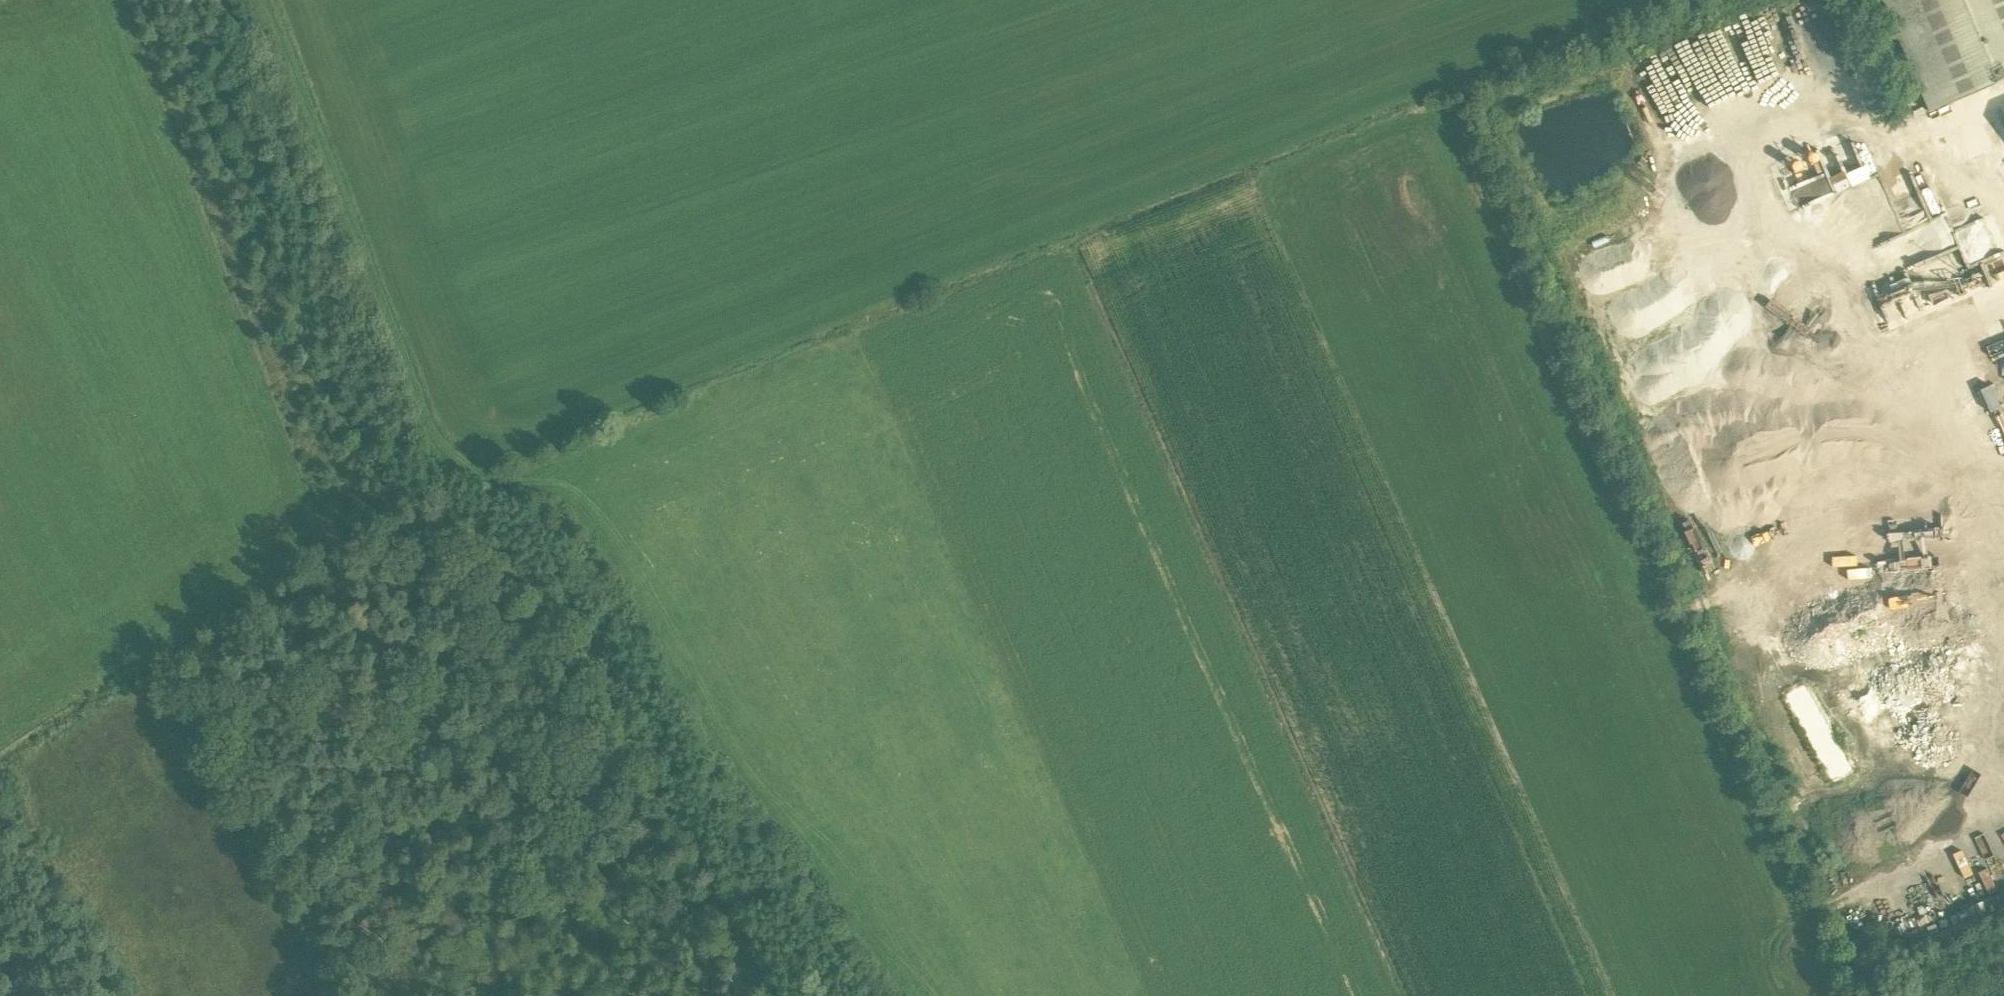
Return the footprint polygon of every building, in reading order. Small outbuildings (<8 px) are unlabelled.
[(2003,81),(2003,0),(1882,0),(1930,113),(2003,81)] [(1713,35),(1669,55),(1684,89),(1729,68),(1713,35)] [(1753,476),(1753,487),(1769,488),(1770,478),(1753,476)]
